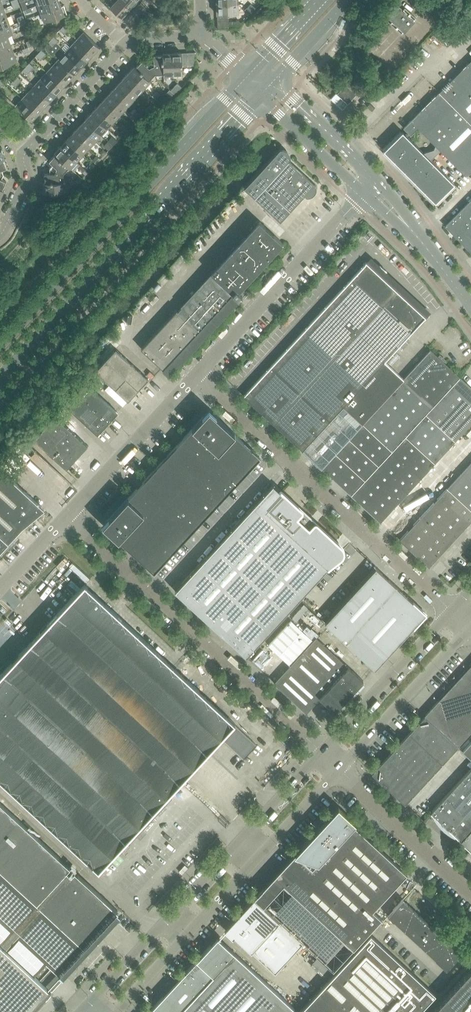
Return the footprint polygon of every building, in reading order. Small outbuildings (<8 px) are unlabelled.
[(59,0),(50,0),(37,4),(40,13),(61,6),(59,0)] [(121,0),(111,0),(114,3),(110,7),(121,17),(130,8),(121,0)] [(130,8),(137,0),(121,0),(130,8)] [(238,13),(238,4),(216,5),(217,14),(238,13)] [(63,5),(61,6),(40,13),(44,22),(67,14),(63,5)] [(414,21),(416,18),(404,8),(402,11),(395,5),(385,15),(392,21),(390,24),(401,34),(403,32),(404,32),(414,21)] [(9,24),(6,16),(0,19),(0,29),(10,25),(9,24)] [(10,25),(0,29),(0,37),(7,35),(7,36),(13,34),(10,25)] [(99,47),(83,32),(77,39),(93,53),(99,47)] [(10,43),(7,36),(7,35),(0,37),(0,47),(10,43)] [(93,53),(77,39),(71,46),(86,60),(93,53)] [(10,43),(0,47),(0,57),(13,52),(10,43)] [(86,60),(71,46),(65,52),(80,67),(86,60)] [(13,52),(0,57),(0,67),(17,61),(13,52)] [(80,67),(65,52),(58,59),(74,73),(80,67)] [(195,52),(181,53),(181,52),(172,53),(173,74),(182,74),(182,66),(195,65),(195,52)] [(173,74),(172,53),(162,53),(162,55),(163,73),(163,75),(173,74)] [(163,73),(162,55),(153,55),(154,60),(148,60),(155,74),(163,73)] [(74,73),(58,59),(52,65),(68,80),(74,73)] [(470,114),(470,59),(439,91),(466,119),(470,114)] [(155,74),(148,60),(145,64),(141,61),(135,67),(149,80),(155,74)] [(68,80),(52,65),(46,72),(62,87),(68,80)] [(150,81),(149,80),(135,67),(134,66),(127,73),(143,88),(150,81)] [(62,87),(46,72),(40,79),(56,93),(62,87)] [(143,88),(127,73),(121,80),(137,95),(143,88)] [(56,93),(40,79),(34,85),(50,100),(56,93)] [(137,95),(121,80),(115,86),(131,101),(137,95)] [(354,93),(358,88),(349,80),(345,84),(337,94),(347,103),(356,94),(354,93)] [(177,83),(170,90),(175,95),(182,87),(177,83)] [(50,100),(34,85),(28,92),(44,107),(50,100)] [(131,101),(115,86),(109,93),(125,108),(131,101)] [(175,95),(169,90),(166,93),(172,99),(175,95)] [(431,160),(440,150),(466,176),(470,171),(470,123),(466,119),(439,91),(403,127),(408,132),(405,134),(402,131),(383,150),(435,202),(454,183),(431,160)] [(44,107),(28,92),(22,98),(38,113),(44,107)] [(125,108),(109,93),(103,100),(119,114),(125,108)] [(38,113),(22,98),(15,106),(31,120),(38,113)] [(119,114),(103,100),(97,106),(113,121),(119,114)] [(142,104),(139,108),(144,112),(147,109),(142,104)] [(113,121),(97,106),(91,113),(107,128),(113,121)] [(107,128),(91,113),(85,119),(101,134),(107,128)] [(101,134),(85,119),(79,126),(94,141),(101,134)] [(94,141),(79,126),(73,133),(88,147),(94,141)] [(125,133),(125,132),(122,130),(116,136),(119,139),(125,133)] [(88,147),(73,133),(66,140),(82,154),(88,147)] [(112,136),(107,141),(108,141),(112,146),(117,141),(112,136)] [(82,154),(66,140),(60,146),(76,161),(82,154)] [(108,141),(103,146),(108,151),(112,146),(108,141)] [(76,161),(60,146),(54,153),(55,154),(69,167),(70,168),(73,171),(79,165),(76,161)] [(316,185),(308,178),(288,160),(290,158),(290,156),(289,153),(288,151),(285,150),(283,149),(280,148),(279,149),(243,187),(280,221),(304,194),(306,196),(309,196),(311,195),(313,193),(315,191),(316,189),(316,186),(316,185)] [(69,167),(55,154),(49,161),(52,164),(49,168),(63,173),(69,167)] [(96,155),(92,160),(96,163),(100,159),(96,155)] [(63,182),(63,173),(49,168),(49,173),(44,173),(45,182),(63,182)] [(63,182),(45,182),(43,182),(43,192),(65,192),(65,181),(63,182)] [(444,225),(470,252),(470,199),(444,225)] [(238,298),(242,294),(245,291),(241,287),(281,243),(281,244),(282,242),(259,221),(178,310),(177,309),(141,348),(163,368),(163,369),(163,368),(164,369),(168,365),(169,367),(192,341),(194,343),(196,341),(237,297),(238,298)] [(384,361),(424,318),(425,318),(425,317),(399,294),(373,269),(365,262),(365,263),(352,277),(351,278),(352,278),(243,396),(302,450),(343,406),(348,410),(339,420),(351,431),(360,421),(362,423),(391,450),(405,435),(425,413),(432,406),(403,379),(384,361)] [(403,348),(410,341),(406,337),(399,345),(403,348)] [(148,379),(116,349),(95,371),(101,377),(111,366),(125,378),(115,389),(128,401),(148,379)] [(446,391),(459,376),(430,349),(429,349),(430,350),(403,379),(432,406),(446,391)] [(459,376),(446,391),(470,414),(470,387),(459,376)] [(117,412),(85,382),(65,404),(97,433),(117,412)] [(446,391),(432,406),(425,413),(455,441),(470,423),(470,414),(446,391)] [(87,445),(56,416),(61,411),(62,413),(63,412),(59,409),(34,437),(48,450),(67,467),(87,445)] [(201,469),(234,433),(209,410),(176,446),(201,469)] [(435,462),(455,441),(425,413),(405,435),(435,462)] [(350,494),(391,450),(362,423),(321,468),(350,494)] [(227,493),(259,457),(234,433),(201,469),(227,493)] [(380,522),(435,462),(405,435),(391,450),(350,494),(380,522)] [(176,446),(160,463),(185,487),(193,478),(201,469),(176,446)] [(448,487),(470,508),(470,462),(448,487)] [(185,487),(160,463),(143,481),(168,504),(177,495),(185,487)] [(34,517),(44,509),(41,506),(0,468),(0,551),(22,527),(34,517)] [(227,493),(201,469),(193,478),(218,501),(227,493)] [(218,501),(193,478),(185,487),(210,510),(218,501)] [(128,548),(168,504),(143,481),(103,525),(128,548)] [(246,656),(327,568),(328,568),(341,558),(342,557),(343,555),(344,554),(344,552),(344,550),(344,548),(343,547),(341,545),(336,540),(335,542),(316,524),(310,518),(273,484),(174,591),(246,656)] [(210,510),(185,487),(177,495),(202,519),(210,510)] [(448,487),(420,517),(428,525),(441,510),(462,530),(470,521),(470,508),(448,487)] [(202,519),(177,495),(168,504),(194,528),(202,519)] [(154,572),(194,528),(168,504),(128,548),(154,572)] [(429,567),(462,530),(441,510),(428,525),(420,517),(399,539),(429,567)] [(425,613),(376,567),(375,567),(325,622),(324,622),(374,668),(425,613)] [(77,633),(105,603),(84,584),(57,614),(77,633)] [(89,643),(116,614),(105,603),(77,633),(89,643)] [(89,643),(77,633),(57,614),(29,643),(104,713),(132,683),(124,676),(112,665),(101,654),(89,643)] [(101,654),(128,625),(116,614),(89,643),(101,654)] [(363,680),(334,653),(316,637),(313,640),(291,620),(268,645),(290,665),(274,682),(306,712),(320,697),(334,711),(363,680)] [(112,665),(140,636),(128,625),(101,654),(112,665)] [(124,676),(152,646),(140,636),(112,665),(124,676)] [(104,713),(29,643),(0,675),(0,780),(98,870),(180,782),(104,713)] [(136,687),(163,657),(152,646),(124,676),(132,683),(136,687)] [(148,698),(175,668),(163,657),(136,687),(148,698)] [(470,733),(470,665),(425,715),(459,746),(470,733)] [(159,709),(187,679),(175,668),(148,698),(159,709)] [(171,719),(199,690),(187,679),(159,709),(171,719)] [(148,698),(136,687),(132,683),(104,713),(180,782),(207,753),(171,719),(159,709),(148,698)] [(234,722),(199,690),(171,719),(207,753),(234,723),(234,722)] [(424,715),(371,772),(405,803),(439,766),(440,764),(457,746),(424,715)] [(462,750),(470,758),(470,741),(462,750)] [(470,826),(470,768),(430,812),(431,813),(433,817),(436,820),(438,824),(441,827),(444,829),(447,832),(450,834),(454,836),(458,838),(459,839),(470,826)] [(110,904),(0,802),(0,1011),(10,1011),(41,979),(34,972),(34,971),(45,959),(46,960),(46,959),(53,966),(110,904)] [(373,910),(407,873),(354,824),(356,822),(338,806),(251,900),(224,929),(233,937),(234,936),(245,946),(275,973),(303,943),(333,970),(381,918),(373,910)] [(426,823),(431,818),(428,815),(423,820),(426,823)] [(460,841),(470,851),(470,829),(460,841)] [(455,947),(439,932),(438,932),(440,931),(437,928),(435,929),(403,899),(403,898),(387,915),(393,920),(394,920),(435,958),(435,959),(446,969),(461,952),(456,947),(455,947)] [(422,1008),(435,994),(371,934),(299,1011),(419,1011),(420,1011),(425,1011),(426,1011),(422,1008)] [(222,941),(217,937),(163,996),(148,1011),(178,1011),(190,1000),(203,1011),(290,1011),(294,1007),(222,941)] [(470,1011),(470,969),(442,1000),(431,1011),(470,1011)] [(190,1000),(178,1011),(203,1011),(190,1000)]
